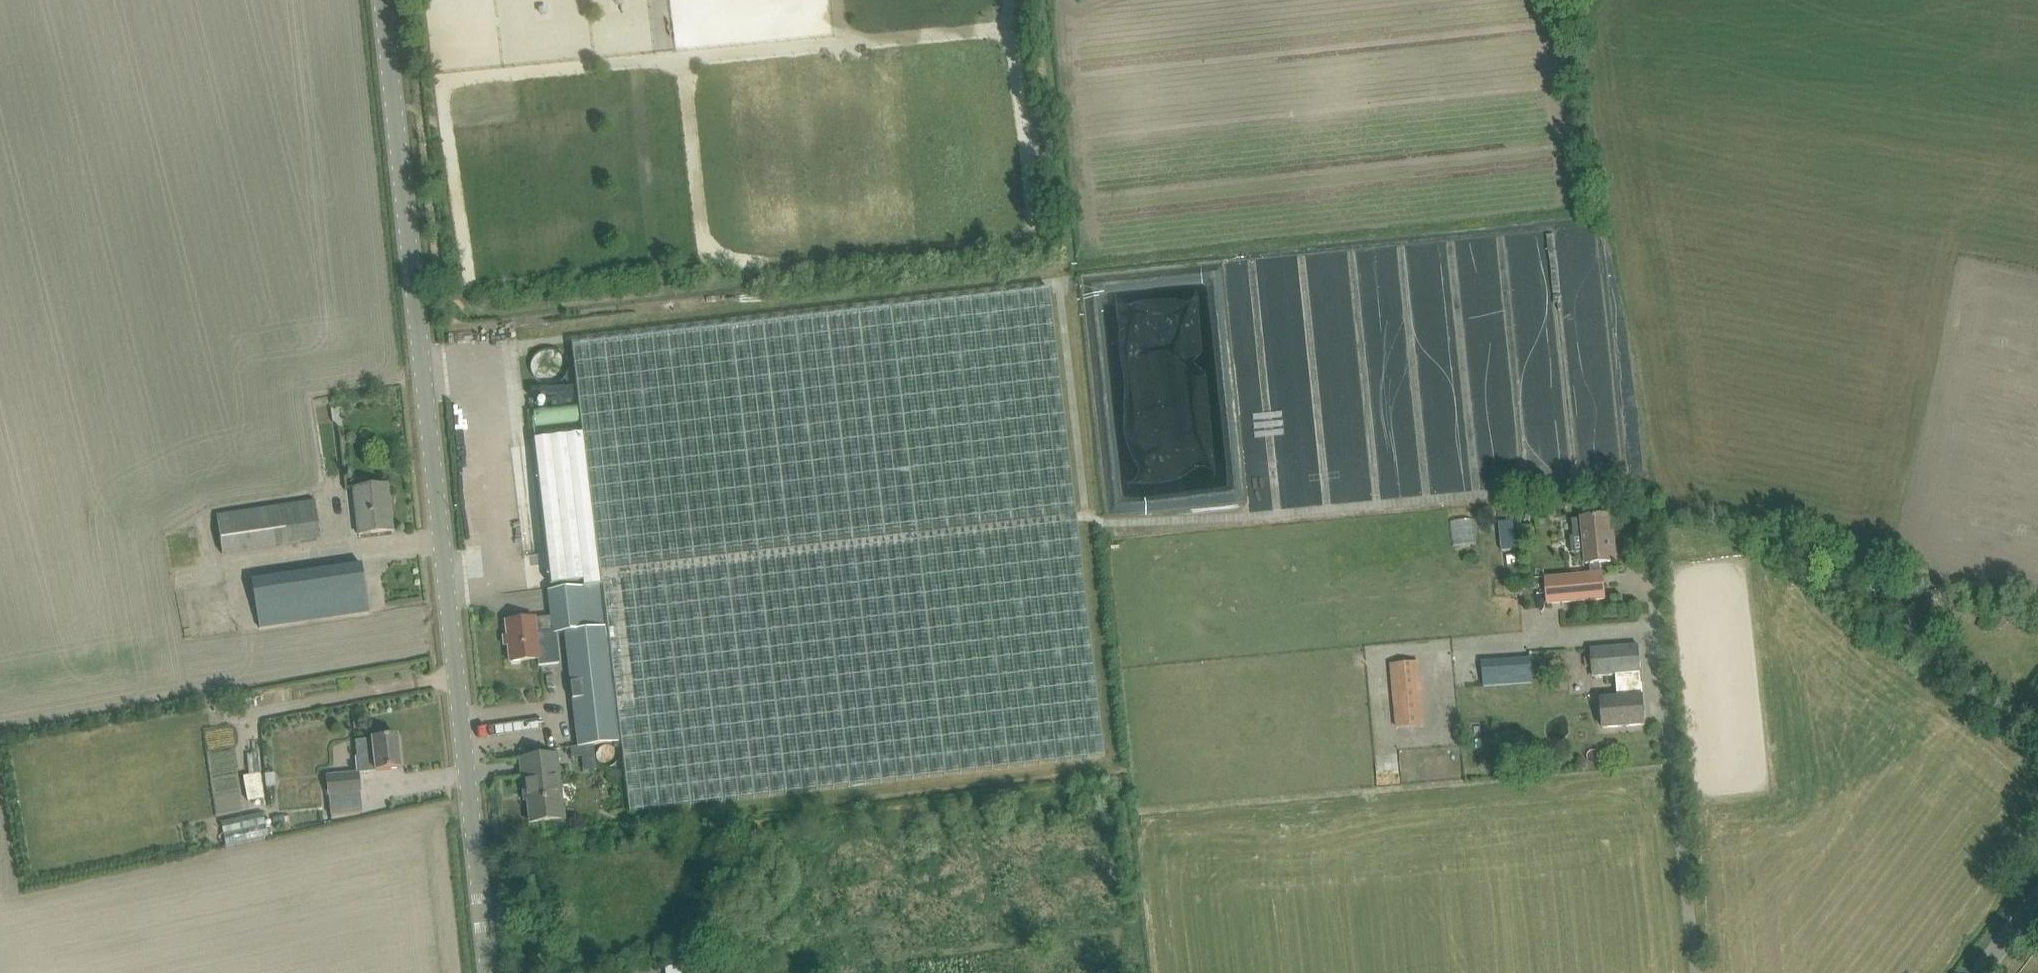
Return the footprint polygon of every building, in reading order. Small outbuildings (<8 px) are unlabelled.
[(551,616),(505,621),(510,662),(529,660),(538,659),(539,666),(559,664),(556,631),(538,633),(537,629),(555,627),(555,630),(561,629),(576,747),(617,742),(621,742),(629,811),(1103,756),(1049,289),(890,308),(591,342),(571,345),(581,434),(533,440),(550,585),(582,581),(582,587),(548,591),(551,616)] [(353,488),(358,534),(392,530),(387,484),(353,488)] [(315,501),(218,515),(222,554),(321,539),(315,501)] [(1468,537),(1485,535),(1484,511),(1466,512),(1468,537)] [(1611,542),(1609,514),(1580,518),(1580,520),(1572,521),(1574,537),(1571,538),(1572,553),(1584,552),(1585,565),(1590,564),(1591,573),(1545,578),(1547,605),(1605,600),(1603,572),(1600,573),(1599,562),(1617,561),(1616,542),(1611,542)] [(1513,520),(1498,522),(1502,551),(1516,550),(1513,520)] [(361,564),(342,567),(255,582),(263,629),(369,611),(361,564)] [(1617,697),(1601,699),(1603,728),(1645,725),(1639,645),(1591,649),(1593,677),(1616,675),(1617,697)] [(1498,660),(1482,661),(1484,687),(1500,686),(1498,660)] [(1425,726),(1420,662),(1391,665),(1396,729),(1425,726)] [(396,738),(355,740),(359,772),(399,769),(396,738)] [(526,791),(530,822),(563,818),(556,755),(520,759),(523,792),(526,791)] [(248,801),(266,798),(261,772),(243,776),(248,801)] [(357,773),(325,776),(330,816),(361,813),(357,773)] [(288,817),(273,819),(275,833),(290,831),(288,817)] [(664,968),(665,972),(696,972),(695,965),(664,968)]
